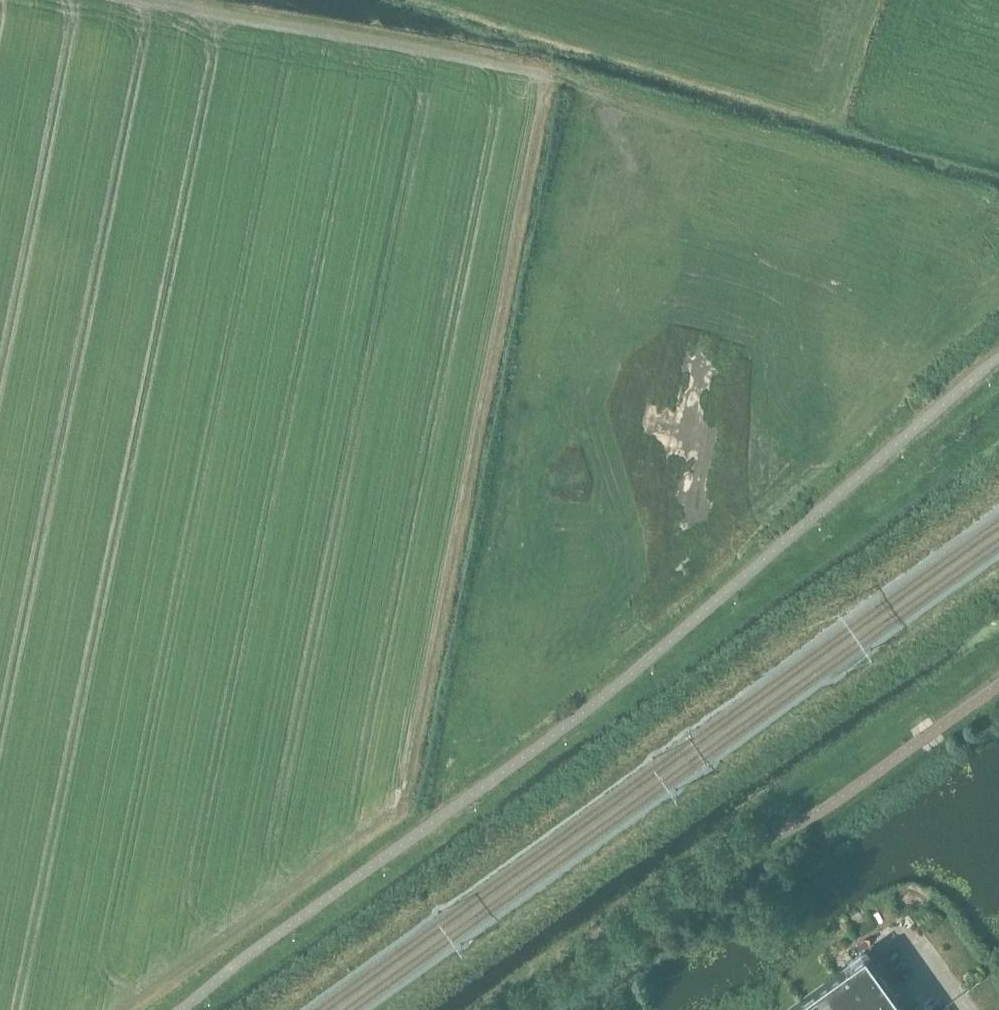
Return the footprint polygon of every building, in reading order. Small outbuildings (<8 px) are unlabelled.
[(865,954),(786,1009),(905,1009),(865,954)]
